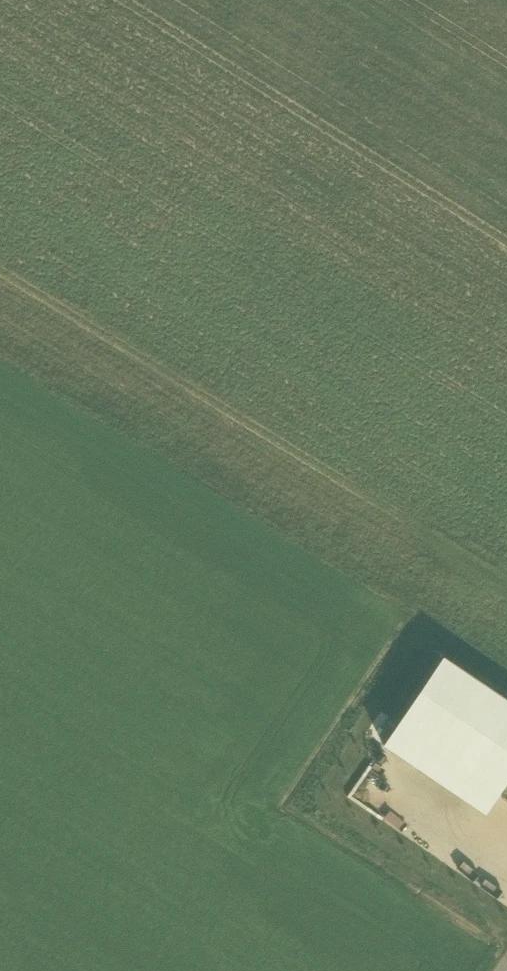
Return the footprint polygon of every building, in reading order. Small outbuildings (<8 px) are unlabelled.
[(486,812),(506,778),(506,697),(438,654),(381,746),(486,812)] [(475,880),(486,860),(446,837),(437,853),(456,864),(454,868),(475,880)]
